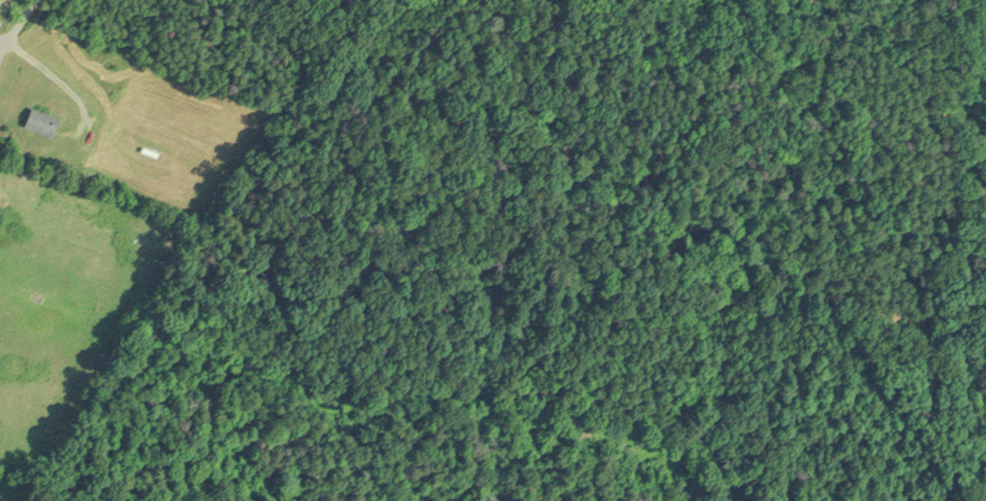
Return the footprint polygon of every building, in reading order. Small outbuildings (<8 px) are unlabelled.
[(63,116),(34,106),(27,125),(57,136),(63,116)]
